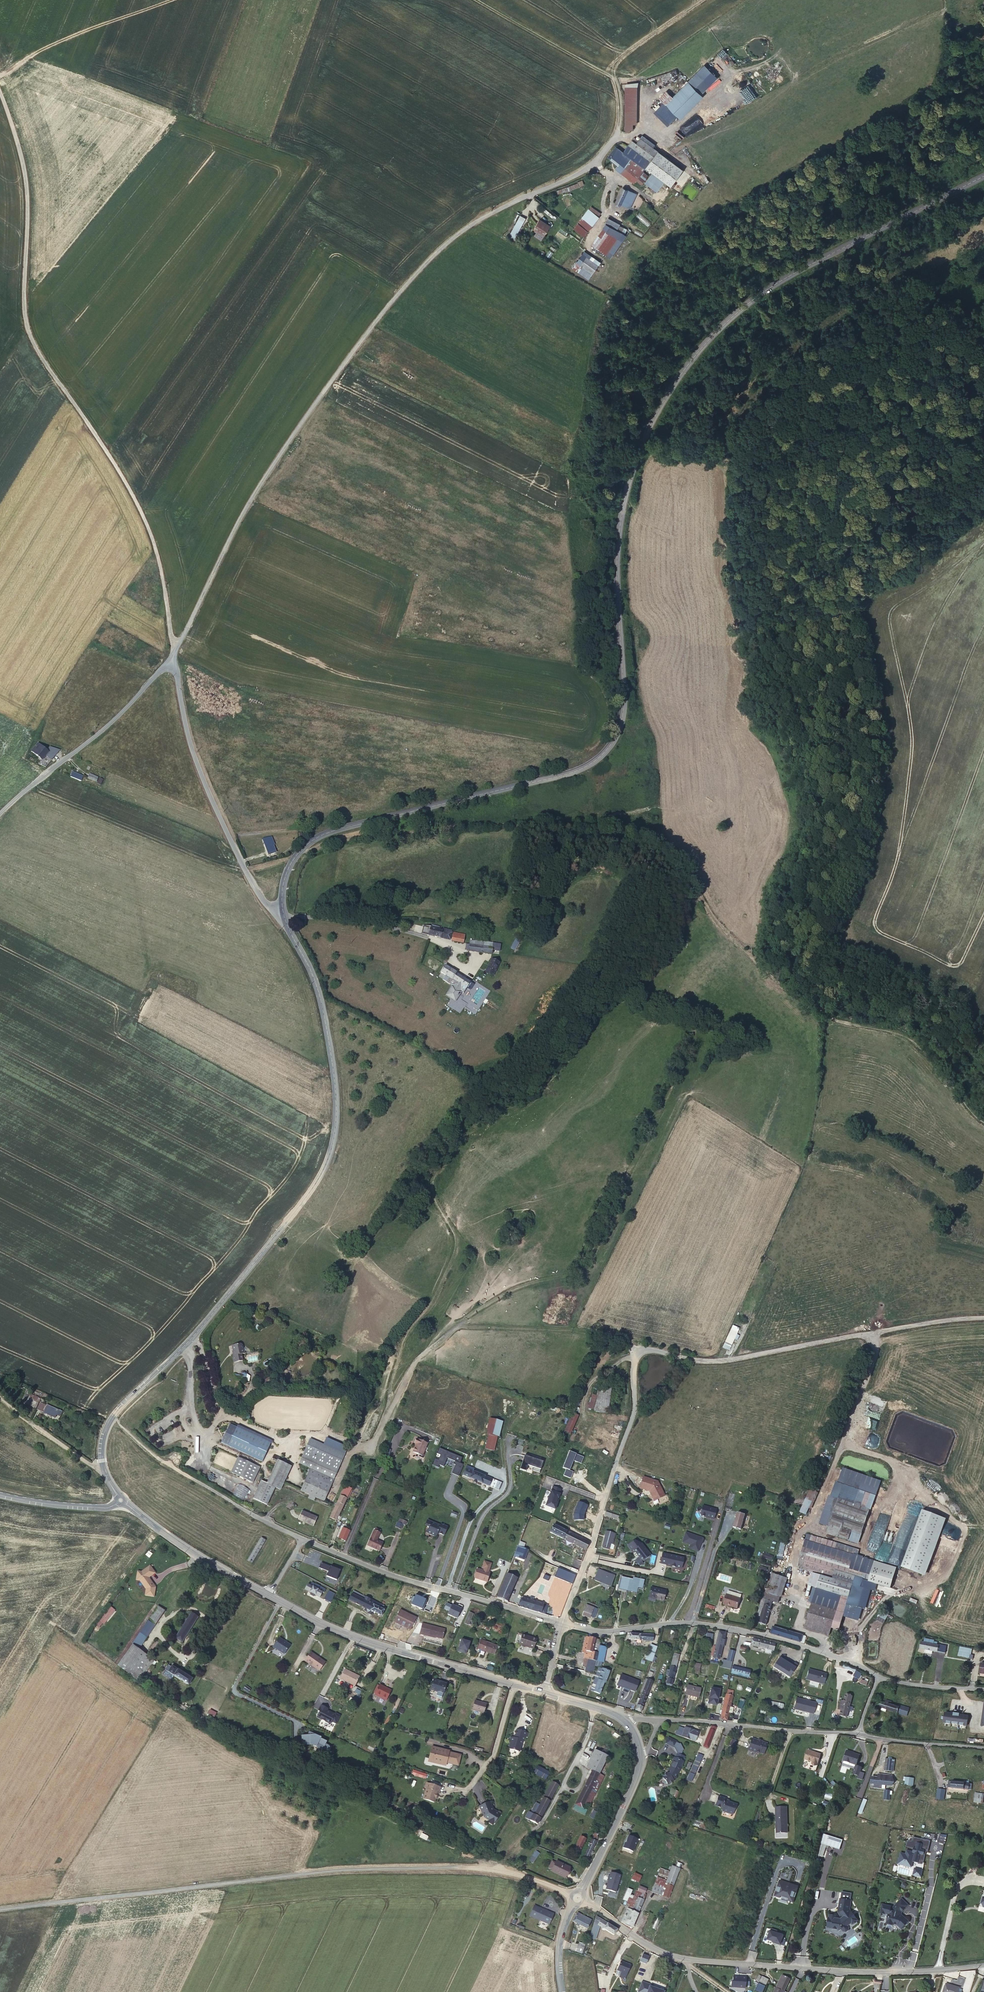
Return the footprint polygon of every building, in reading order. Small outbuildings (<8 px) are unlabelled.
[(706,84),(700,81),(693,91),(699,95),(706,84)] [(626,129),(634,129),(634,123),(637,123),(636,87),(624,87),(626,129)] [(699,95),(693,91),(676,117),(693,129),(710,102),(699,95)] [(616,170),(622,175),(632,162),(645,171),(646,169),(655,158),(657,155),(639,141),(637,144),(633,141),(622,156),(615,151),(607,162),(617,168),(616,170)] [(646,169),(645,171),(669,190),(681,173),(657,155),(655,158),(646,169)] [(632,162),(622,175),(634,183),(636,180),(637,181),(642,174),(645,171),(632,162)] [(642,174),(637,181),(645,187),(651,180),(642,174)] [(651,180),(645,187),(656,194),(662,185),(652,178),(651,180)] [(583,181),(557,190),(558,195),(585,186),(583,181)] [(614,202),(620,205),(622,200),(627,203),(630,197),(625,194),(628,189),(622,186),(614,202)] [(589,207),(575,230),(585,236),(600,212),(589,207)] [(525,220),(520,217),(517,222),(522,225),(525,220)] [(607,217),(604,223),(620,233),(622,229),(617,226),(618,224),(607,217)] [(553,225),(544,220),(538,229),(548,235),(553,225)] [(517,222),(513,230),(517,233),(522,225),(517,222)] [(620,233),(604,223),(600,229),(617,239),(620,233)] [(599,259),(583,250),(573,268),(589,277),(599,259)] [(46,736),(38,728),(30,736),(40,745),(44,741),(47,743),(48,741),(52,744),(59,736),(49,733),(46,736)] [(258,827),(254,839),(259,841),(261,834),(264,835),(265,829),(258,827)] [(438,925),(441,918),(429,914),(426,921),(438,925)] [(441,917),(441,918),(438,925),(448,928),(450,922),(451,920),(441,917)] [(459,925),(450,922),(448,928),(457,931),(459,925)] [(483,936),(464,934),(463,941),(501,944),(501,939),(483,937),(483,936)] [(430,937),(429,942),(443,946),(445,941),(430,937)] [(517,938),(511,949),(516,951),(522,940),(517,938)] [(464,980),(466,977),(469,972),(444,955),(441,960),(450,966),(448,969),(451,971),(460,977),(464,980)] [(484,973),(493,978),(501,964),(492,959),(484,973)] [(460,977),(451,971),(444,982),(453,988),(460,977)] [(466,977),(472,982),(476,976),(469,972),(466,977)] [(478,988),(483,981),(476,976),(472,982),(475,984),(474,986),(478,988)] [(726,1324),(722,1321),(714,1338),(719,1340),(726,1324)] [(732,1324),(722,1347),(729,1350),(739,1327),(732,1324)] [(244,1353),(242,1345),(241,1344),(232,1346),(234,1355),(233,1356),(234,1362),(242,1361),(241,1354),(244,1353)] [(621,1389),(622,1383),(601,1381),(600,1386),(612,1387),(611,1393),(623,1394),(624,1389),(621,1389)] [(612,1387),(600,1386),(595,1385),(588,1410),(592,1411),(608,1414),(611,1393),(612,1387)] [(45,1397),(34,1392),(31,1398),(42,1403),(45,1397)] [(46,1398),(43,1404),(50,1407),(61,1412),(63,1409),(66,1410),(67,1406),(57,1402),(57,1403),(46,1398)] [(337,1410),(335,1417),(343,1419),(345,1412),(337,1410)] [(578,1416),(572,1413),(564,1432),(570,1434),(578,1416)] [(501,1421),(491,1418),(487,1433),(489,1434),(497,1436),(501,1421)] [(271,1441),(237,1425),(236,1427),(229,1424),(221,1442),(262,1462),(271,1441)] [(493,1450),(497,1436),(489,1434),(485,1448),(493,1450)] [(422,1455),(427,1443),(416,1438),(414,1443),(415,1443),(416,1444),(414,1447),(412,1451),(422,1455)] [(344,1455),(310,1440),(307,1446),(342,1461),(344,1455)] [(342,1461),(307,1446),(301,1459),(336,1474),(342,1461)] [(459,1462),(461,1456),(438,1447),(436,1453),(439,1454),(437,1459),(434,1458),(432,1463),(442,1467),(446,1457),(455,1460),(451,1472),(458,1475),(463,1464),(459,1462)] [(585,1471),(591,1455),(584,1452),(578,1468),(585,1471)] [(525,1464),(539,1468),(541,1459),(522,1453),(518,1467),(524,1469),(525,1464)] [(259,1468),(238,1458),(231,1472),(252,1482),(259,1468)] [(336,1474),(301,1459),(299,1463),(310,1468),(334,1478),(336,1474)] [(276,1488),(286,1465),(277,1461),(267,1484),(261,1481),(253,1498),(267,1505),(275,1487),(276,1488)] [(280,1490),(290,1466),(286,1465),(276,1488),(280,1490)] [(485,1476),(472,1471),(473,1468),(466,1465),(462,1475),(474,1480),(473,1482),(475,1483),(476,1481),(482,1483),(485,1476)] [(334,1478),(310,1468),(301,1491),(309,1494),(308,1498),(314,1500),(315,1497),(324,1501),(334,1478)] [(501,1483),(485,1476),(482,1483),(493,1488),(498,1490),(501,1483)] [(664,1496),(657,1482),(643,1477),(639,1488),(649,1491),(650,1490),(651,1493),(650,1493),(654,1501),(664,1496)] [(833,1497),(869,1510),(874,1496),(838,1483),(833,1497)] [(336,1520),(351,1489),(345,1486),(330,1517),(336,1520)] [(817,1490),(811,1487),(800,1512),(806,1515),(817,1490)] [(858,1543),(869,1510),(833,1497),(829,1496),(820,1523),(829,1526),(827,1532),(858,1543)] [(698,1514),(712,1519),(715,1508),(701,1504),(698,1514)] [(919,1508),(901,1566),(926,1574),(944,1515),(919,1508)] [(317,1518),(302,1511),(298,1519),(313,1526),(317,1518)] [(740,1529),(744,1514),(745,1515),(745,1514),(737,1512),(733,1527),(741,1529),(740,1529)] [(528,1530),(533,1517),(529,1515),(524,1528),(528,1530)] [(444,1535),(447,1526),(441,1523),(440,1525),(427,1520),(425,1524),(429,1525),(428,1526),(429,1526),(426,1532),(434,1536),(436,1535),(437,1532),(444,1535)] [(898,1548),(907,1527),(900,1524),(891,1545),(898,1548)] [(589,1542),(553,1525),(550,1532),(582,1548),(586,1550),(589,1542)] [(346,1541),(350,1531),(343,1528),(339,1538),(346,1541)] [(379,1550),(382,1542),(376,1540),(379,1533),(373,1530),(367,1546),(379,1550)] [(612,1544),(615,1534),(606,1531),(602,1547),(609,1549),(610,1544),(612,1544)] [(689,1544),(687,1548),(698,1551),(702,1536),(684,1531),(681,1541),(689,1544)] [(626,1544),(631,1550),(632,1549),(641,1560),(649,1553),(635,1536),(626,1544)] [(856,1561),(859,1549),(813,1536),(811,1542),(805,1540),(799,1560),(798,1568),(808,1571),(808,1569),(822,1572),(821,1575),(833,1578),(836,1570),(856,1576),(862,1578),(866,1564),(856,1561)] [(259,1551),(265,1540),(261,1538),(254,1549),(259,1551)] [(780,1541),(776,1557),(782,1559),(786,1543),(780,1541)] [(528,1550),(517,1546),(513,1555),(524,1560),(528,1550)] [(873,1546),(871,1556),(886,1560),(889,1550),(873,1546)] [(582,1561),(586,1550),(582,1548),(577,1559),(582,1561)] [(247,1560),(252,1563),(259,1551),(254,1549),(247,1560)] [(680,1568),(683,1556),(661,1551),(658,1562),(680,1568)] [(135,1581),(139,1581),(146,1589),(145,1595),(153,1597),(155,1587),(147,1578),(154,1573),(148,1566),(140,1573),(136,1572),(135,1581)] [(509,1566),(506,1573),(517,1578),(520,1571),(515,1569),(509,1566)] [(766,1568),(759,1566),(757,1573),(764,1575),(766,1568)] [(486,1582),(489,1572),(477,1569),(474,1578),(486,1582)] [(849,1598),(856,1576),(836,1570),(833,1578),(833,1579),(821,1575),(817,1588),(849,1598)] [(598,1571),(594,1581),(601,1584),(601,1582),(610,1585),(610,1587),(614,1577),(610,1575),(598,1571)] [(787,1578),(771,1573),(766,1592),(781,1597),(787,1578)] [(860,1587),(862,1578),(856,1576),(849,1598),(849,1600),(847,1604),(853,1606),(859,1586),(860,1587)] [(638,1581),(621,1578),(619,1588),(626,1590),(627,1588),(636,1590),(637,1587),(642,1588),(643,1580),(638,1579),(638,1581)] [(325,1590),(311,1583),(309,1586),(307,1585),(304,1590),(310,1593),(309,1595),(313,1597),(314,1595),(319,1598),(322,1593),(323,1594),(325,1590)] [(862,1609),(868,1589),(860,1587),(859,1586),(853,1606),(862,1609)] [(663,1601),(666,1591),(651,1587),(648,1597),(654,1599),(654,1598),(655,1598),(655,1599),(663,1601)] [(384,1606),(365,1597),(354,1590),(349,1600),(365,1608),(364,1610),(368,1612),(368,1613),(372,1615),(373,1612),(381,1616),(384,1610),(382,1609),(384,1606)] [(847,1604),(849,1600),(816,1591),(812,1603),(842,1612),(845,1613),(847,1604)] [(329,1603),(334,1595),(328,1592),(323,1600),(329,1603)] [(737,1607),(741,1595),(731,1592),(730,1595),(726,1594),(723,1603),(726,1604),(726,1605),(731,1606),(731,1605),(737,1607)] [(766,1625),(772,1601),(778,1603),(779,1597),(765,1593),(763,1598),(762,1598),(760,1607),(763,1608),(759,1623),(766,1625)] [(541,1613),(543,1604),(541,1603),(523,1598),(520,1607),(541,1613)] [(812,1603),(805,1628),(829,1635),(831,1627),(837,1629),(842,1612),(812,1603)] [(594,1608),(586,1605),(582,1615),(590,1618),(591,1616),(592,1612),(596,1614),(597,1610),(594,1608)] [(155,1625),(165,1611),(159,1607),(158,1608),(157,1607),(148,1620),(155,1625)] [(106,1622),(114,1610),(110,1608),(102,1620),(106,1622)] [(392,1620),(395,1622),(400,1610),(397,1609),(392,1620)] [(417,1618),(400,1610),(395,1622),(411,1630),(417,1618)] [(880,1610),(877,1619),(880,1621),(881,1618),(885,1620),(888,1613),(880,1610)] [(473,1614),(469,1612),(464,1623),(469,1625),(473,1614)] [(191,1613),(187,1620),(189,1621),(190,1620),(194,1623),(198,1617),(191,1613)] [(155,1625),(148,1620),(139,1633),(146,1638),(155,1625)] [(182,1642),(194,1623),(190,1620),(189,1621),(187,1620),(175,1638),(182,1642)] [(443,1639),(445,1629),(423,1623),(420,1634),(425,1635),(425,1634),(443,1639)] [(803,1635),(773,1626),(771,1633),(801,1642),(803,1635)] [(713,1646),(712,1651),(714,1651),(713,1656),(720,1658),(722,1649),(725,1633),(719,1632),(715,1646),(713,1646)] [(139,1648),(146,1638),(139,1633),(132,1643),(139,1648)] [(712,1641),(713,1634),(706,1633),(705,1640),(712,1641)] [(534,1649),(537,1639),(522,1634),(519,1644),(534,1649)] [(600,1640),(589,1637),(586,1653),(584,1658),(595,1661),(600,1640)] [(290,1645),(286,1642),(285,1643),(283,1641),(279,1638),(273,1646),(284,1654),(290,1645)] [(937,1645),(937,1642),(934,1642),(934,1640),(925,1638),(924,1642),(921,1642),(919,1648),(926,1650),(925,1653),(930,1654),(931,1651),(937,1652),(945,1653),(946,1647),(937,1645)] [(775,1644),(754,1639),(752,1645),(766,1649),(765,1652),(771,1654),(772,1650),(773,1650),(775,1644)] [(497,1646),(480,1640),(477,1648),(494,1654),(495,1651),(496,1651),(495,1651),(496,1649),(497,1646)] [(154,1661),(138,1649),(131,1645),(129,1648),(129,1649),(117,1665),(139,1681),(154,1661)] [(657,1647),(650,1645),(645,1659),(652,1661),(657,1647)] [(605,1647),(599,1646),(596,1661),(602,1662),(605,1647)] [(324,1663),(317,1658),(318,1657),(311,1652),(305,1661),(319,1671),(324,1663)] [(797,1665),(788,1659),(786,1662),(779,1658),(773,1667),(786,1675),(788,1672),(791,1674),(797,1665)] [(671,1686),(678,1661),(672,1659),(670,1670),(667,1670),(666,1675),(668,1675),(666,1684),(671,1686)] [(728,1661),(722,1660),(720,1667),(730,1669),(732,1662),(731,1662),(728,1661)] [(585,1667),(584,1671),(593,1673),(594,1666),(583,1662),(583,1666),(585,1667)] [(192,1679),(172,1665),(168,1672),(188,1685),(192,1679)] [(741,1668),(732,1666),(731,1673),(739,1675),(741,1668)] [(594,1692),(602,1669),(599,1667),(590,1690),(594,1692)] [(807,1667),(804,1678),(823,1684),(826,1673),(807,1667)] [(750,1670),(741,1668),(739,1675),(748,1677),(750,1670)] [(359,1678),(351,1674),(352,1673),(345,1669),(340,1678),(354,1686),(359,1678)] [(609,1671),(602,1669),(594,1692),(599,1694),(604,1682),(605,1683),(609,1671)] [(856,1671),(854,1675),(860,1679),(863,1674),(856,1671)] [(634,1691),(638,1679),(619,1673),(615,1684),(634,1691)] [(446,1683),(434,1679),(429,1693),(430,1691),(434,1692),(435,1691),(437,1692),(436,1696),(441,1698),(442,1696),(446,1683)] [(637,1701),(635,1705),(637,1705),(635,1710),(640,1712),(644,1703),(652,1682),(645,1679),(640,1691),(643,1692),(639,1702),(637,1701)] [(391,1690),(379,1685),(375,1693),(374,1695),(379,1697),(380,1696),(386,1699),(391,1690)] [(687,1685),(685,1694),(698,1698),(701,1688),(687,1685)] [(358,1694),(360,1689),(355,1686),(354,1686),(352,1691),(358,1694)] [(731,1691),(727,1690),(726,1695),(726,1694),(721,1719),(727,1720),(731,1704),(730,1704),(732,1696),(730,1695),(731,1691)] [(852,1696),(846,1694),(844,1701),(841,1700),(839,1709),(841,1710),(840,1716),(846,1717),(852,1718),(854,1713),(848,1712),(849,1706),(850,1706),(852,1696)] [(483,1713),(486,1704),(475,1700),(472,1709),(483,1713)] [(885,1703),(880,1701),(878,1707),(881,1708),(886,1709),(907,1716),(909,1709),(899,1706),(899,1707),(891,1705),(892,1702),(886,1700),(885,1703)] [(207,1714),(213,1717),(216,1712),(209,1708),(207,1714)] [(966,1724),(967,1713),(943,1711),(942,1723),(966,1724)] [(703,1746),(708,1748),(716,1728),(712,1726),(703,1746)] [(695,1741),(698,1732),(685,1727),(684,1729),(679,1727),(678,1731),(677,1731),(676,1734),(687,1738),(688,1738),(695,1741)] [(526,1737),(527,1733),(517,1730),(514,1739),(513,1738),(513,1737),(510,1737),(509,1741),(510,1742),(509,1747),(510,1749),(520,1751),(523,1740),(524,1741),(525,1736),(526,1737)] [(320,1737),(313,1733),(312,1735),(306,1736),(301,1736),(302,1745),(310,1744),(322,1750),(326,1742),(319,1739),(320,1737)] [(757,1741),(751,1739),(748,1749),(755,1752),(755,1753),(759,1754),(760,1753),(760,1752),(764,1753),(767,1744),(761,1742),(761,1741),(758,1740),(757,1741)] [(446,1750),(432,1746),(429,1758),(432,1759),(432,1762),(442,1765),(443,1762),(446,1763),(458,1765),(461,1755),(449,1752),(446,1751),(446,1750)] [(608,1756),(595,1749),(586,1767),(592,1770),(588,1779),(595,1783),(608,1756)] [(821,1754),(809,1751),(806,1760),(812,1762),(812,1764),(817,1765),(821,1754)] [(847,1751),(844,1760),(856,1765),(859,1755),(852,1753),(852,1752),(847,1751)] [(684,1756),(677,1753),(675,1758),(674,1758),(672,1763),(673,1763),(669,1770),(670,1771),(669,1773),(667,1774),(665,1774),(662,1779),(665,1780),(665,1781),(666,1784),(672,1783),(671,1781),(675,1778),(677,1774),(678,1774),(683,1762),(682,1762),(684,1756)] [(703,1755),(698,1753),(692,1767),(690,1772),(692,1774),(693,1773),(695,1774),(703,1755)] [(894,1760),(886,1759),(885,1770),(893,1771),(894,1760)] [(862,1767),(856,1765),(853,1774),(858,1775),(859,1776),(860,1772),(862,1767)] [(533,1773),(546,1779),(549,1773),(537,1766),(533,1773)] [(604,1776),(599,1774),(595,1783),(599,1785),(604,1776)] [(892,1776),(878,1774),(878,1778),(872,1777),(870,1783),(874,1784),(874,1787),(885,1788),(885,1785),(891,1785),(892,1776)] [(914,1778),(904,1777),(903,1779),(904,1779),(903,1785),(905,1785),(905,1780),(910,1780),(910,1785),(911,1786),(914,1778)] [(595,1783),(588,1779),(575,1804),(582,1808),(589,1794),(595,1783)] [(951,1782),(948,1781),(948,1787),(951,1788),(968,1790),(968,1789),(971,1790),(972,1784),(969,1784),(969,1781),(964,1781),(964,1783),(951,1781),(951,1782)] [(528,1812),(525,1818),(537,1824),(558,1785),(552,1782),(540,1805),(538,1804),(533,1814),(528,1812)] [(441,1787),(426,1783),(424,1787),(427,1788),(423,1799),(434,1802),(436,1797),(435,1796),(436,1794),(438,1794),(441,1787)] [(599,1785),(595,1783),(589,1794),(594,1796),(599,1785)] [(936,1799),(943,1800),(945,1790),(938,1789),(936,1799)] [(975,1793),(974,1802),(983,1803),(983,1795),(983,1794),(975,1793)] [(594,1796),(589,1794),(582,1808),(587,1810),(594,1796)] [(737,1804),(728,1801),(727,1801),(727,1800),(725,1799),(725,1798),(719,1796),(715,1806),(722,1808),(721,1809),(722,1811),(732,1815),(735,1808),(736,1808),(737,1804)] [(490,1801),(479,1806),(484,1817),(489,1820),(488,1821),(489,1823),(491,1824),(493,1824),(500,1813),(495,1811),(494,1811),(492,1810),(491,1807),(492,1806),(490,1801)] [(582,1808),(575,1804),(573,1809),(584,1815),(587,1810),(582,1808)] [(786,1807),(776,1807),(776,1833),(787,1833),(787,1823),(785,1823),(785,1818),(787,1818),(786,1807)] [(593,1809),(590,1817),(595,1819),(598,1812),(593,1809)] [(589,1847),(584,1855),(588,1857),(590,1853),(592,1850),(598,1838),(597,1837),(598,1835),(596,1834),(595,1833),(591,1839),(592,1840),(591,1843),(589,1842),(587,1846),(589,1847)] [(650,1836),(648,1835),(646,1841),(655,1844),(657,1839),(650,1836)] [(585,1838),(580,1836),(574,1850),(579,1853),(585,1838)] [(676,1842),(668,1838),(664,1846),(671,1850),(676,1842)] [(644,1840),(640,1849),(644,1851),(651,1854),(655,1844),(646,1841),(644,1840)] [(644,1851),(640,1849),(635,1861),(639,1862),(644,1851)] [(651,1854),(644,1851),(639,1862),(638,1865),(645,1868),(651,1854)] [(661,1867),(669,1870),(672,1862),(673,1862),(675,1858),(668,1856),(666,1860),(663,1859),(662,1863),(661,1867)] [(567,1867),(556,1861),(555,1862),(552,1869),(551,1871),(565,1878),(570,1868),(567,1867)] [(679,1868),(672,1866),(670,1872),(668,1877),(666,1881),(663,1889),(661,1895),(669,1898),(679,1868)] [(658,1873),(668,1877),(670,1872),(660,1869),(658,1873)] [(638,1882),(641,1876),(634,1873),(631,1879),(638,1882)] [(657,1877),(653,1886),(663,1889),(666,1881),(657,1877)] [(788,1900),(793,1902),(798,1886),(780,1880),(775,1896),(780,1898),(781,1896),(788,1898),(788,1900)] [(661,1895),(663,1889),(653,1886),(651,1892),(661,1895)] [(645,1900),(639,1898),(633,1911),(627,1909),(624,1916),(622,1920),(621,1922),(625,1924),(632,1927),(633,1924),(645,1900)] [(891,1906),(882,1904),(880,1913),(888,1915),(889,1916),(887,1918),(886,1923),(887,1925),(892,1926),(893,1925),(893,1924),(897,1925),(901,1930),(909,1922),(902,1915),(898,1914),(898,1912),(902,1912),(909,1905),(901,1898),(893,1908),(892,1911),(890,1911),(891,1906)] [(851,1901),(840,1899),(838,1913),(840,1916),(839,1917),(840,1919),(838,1921),(835,1915),(829,1914),(827,1923),(833,1924),(832,1929),(837,1929),(838,1931),(840,1929),(842,1932),(845,1932),(848,1930),(849,1927),(851,1928),(857,1923),(856,1922),(858,1921),(850,1909),(851,1901)] [(553,1914),(534,1906),(530,1916),(549,1924),(553,1914)] [(591,1920),(577,1913),(573,1921),(587,1929),(591,1920)] [(617,1929),(596,1916),(590,1937),(596,1939),(600,1926),(603,1928),(605,1929),(614,1935),(617,1929)] [(642,1954),(640,1961),(646,1964),(649,1957),(642,1954)] [(630,1965),(620,1961),(617,1970),(623,1972),(624,1972),(622,1978),(623,1979),(624,1979),(630,1965)] [(730,1979),(729,1987),(744,1988),(745,1976),(732,1975),(731,1979),(730,1979)] [(782,1975),(776,1988),(784,1991),(790,1978),(782,1975)] [(769,1979),(762,1976),(759,1982),(766,1985),(769,1979)] [(966,1978),(958,1976),(957,1980),(952,1979),(951,1984),(963,1987),(966,1978)] [(664,1991),(649,1986),(650,1984),(642,1981),(638,1991),(664,1991)] [(946,1984),(943,1991),(958,1991),(959,1988),(946,1984)]
